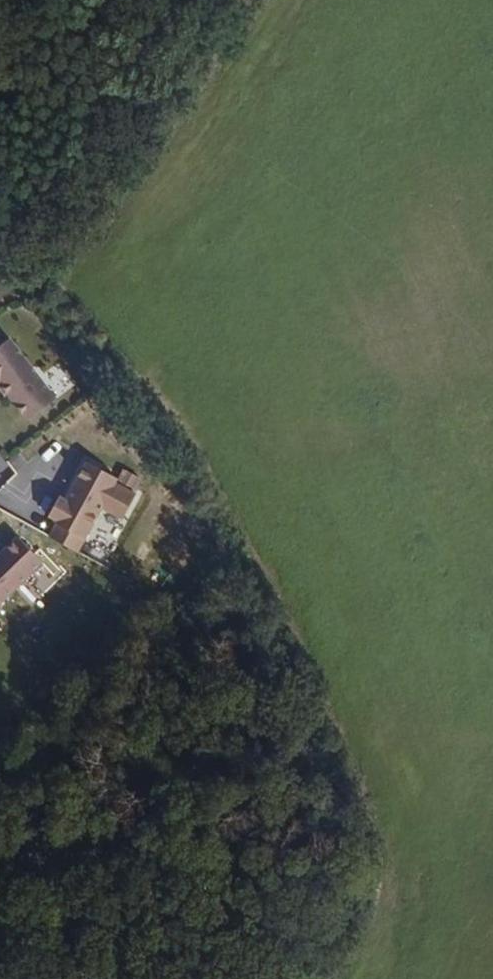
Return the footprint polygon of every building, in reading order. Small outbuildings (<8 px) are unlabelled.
[(11,337),(0,346),(0,390),(27,424),(60,399),(11,337)] [(123,477),(87,461),(67,503),(55,498),(45,519),(56,524),(50,538),(80,552),(104,500),(124,509),(132,492),(119,485),(123,477)] [(0,555),(0,607),(44,564),(18,538),(0,555)]
